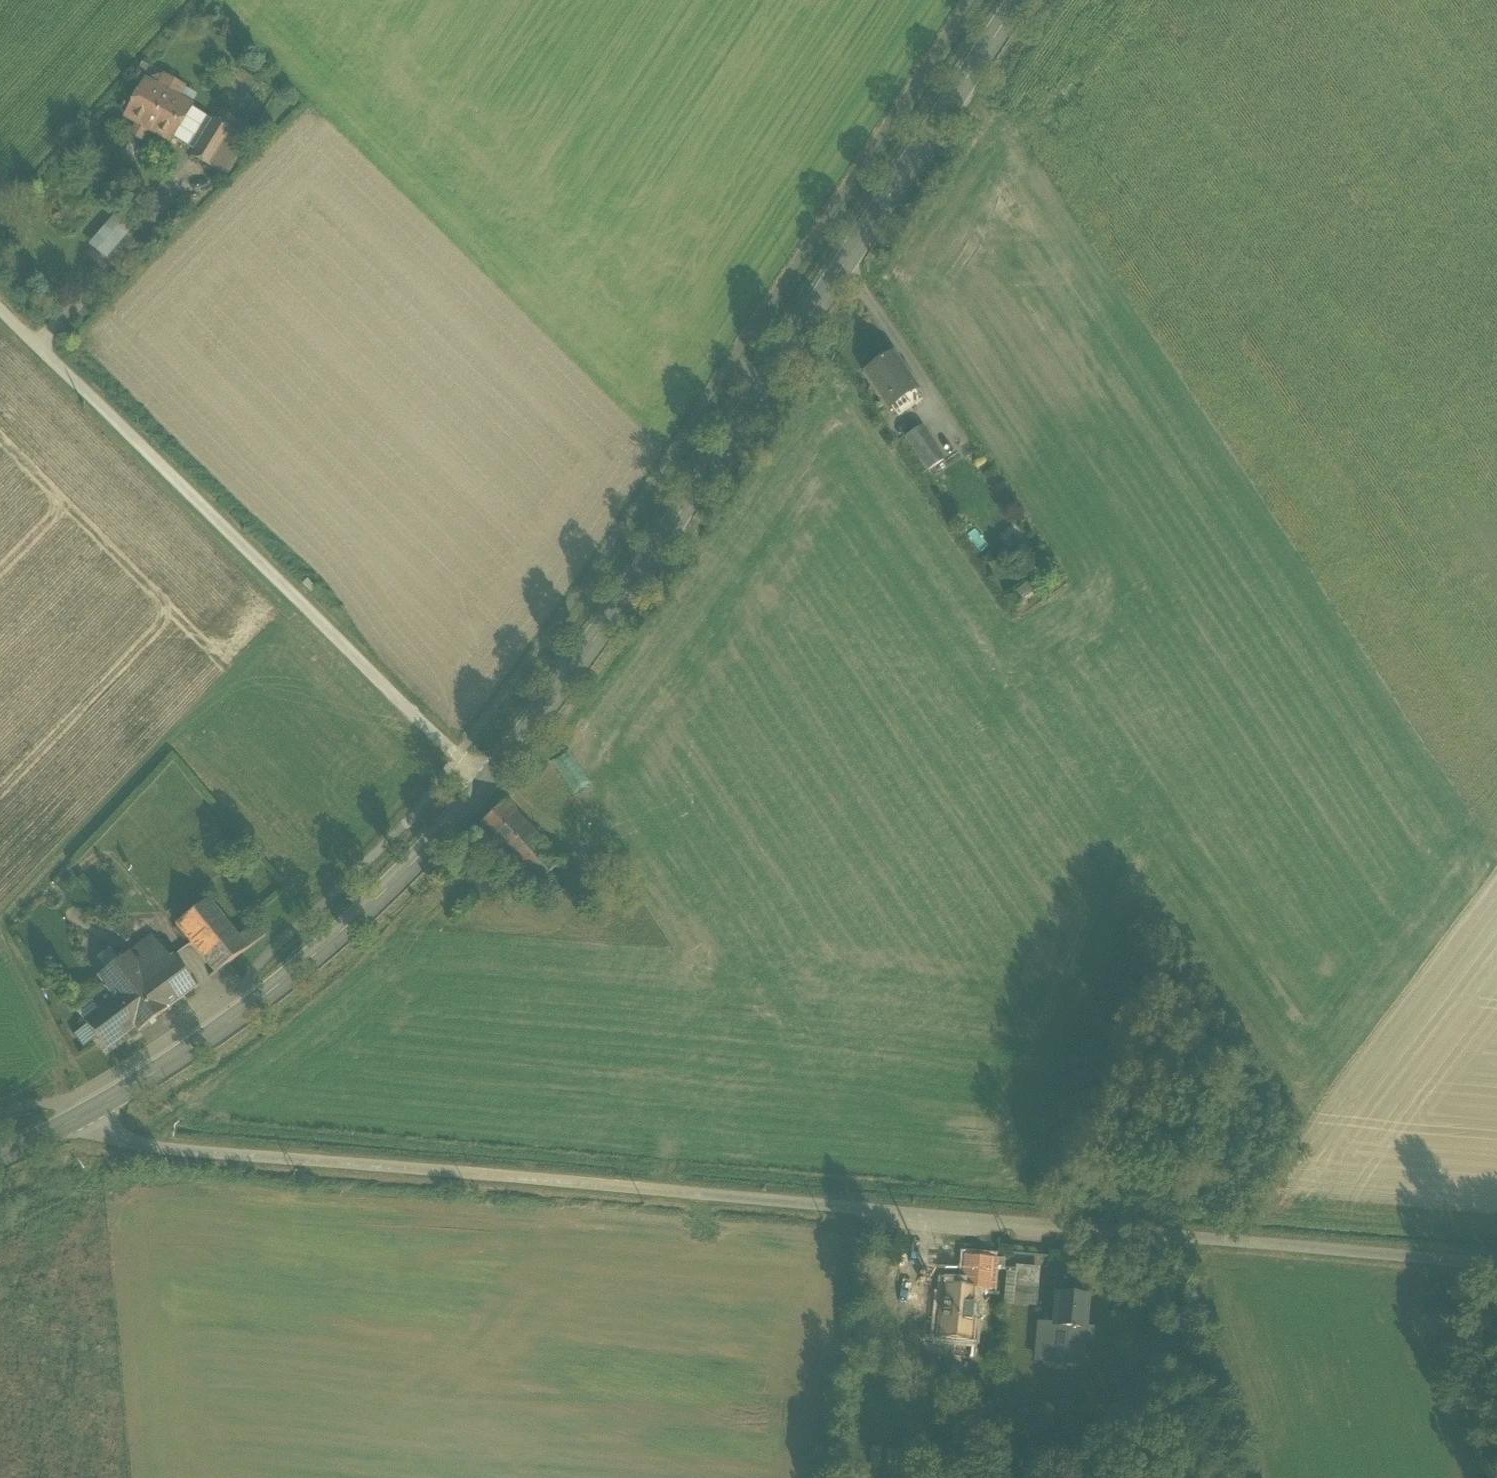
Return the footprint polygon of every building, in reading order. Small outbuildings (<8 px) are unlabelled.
[(256,137),(153,83),(127,131),(230,186),(256,137)] [(86,244),(103,260),(130,230),(113,214),(86,244)] [(929,401),(902,358),(871,377),(898,420),(929,401)] [(957,468),(934,430),(911,444),(934,482),(957,468)] [(573,867),(514,810),(479,846),(539,903),(573,867)] [(225,895),(176,932),(212,978),(260,941),(225,895)] [(76,1015),(102,1052),(191,991),(167,955),(139,974),(126,956),(92,980),(103,996),(76,1015)] [(1015,1265),(1013,1304),(1036,1305),(1037,1266),(1015,1265)] [(990,1298),(949,1292),(938,1368),(979,1373),(990,1298)] [(1111,1303),(1066,1301),(1062,1369),(1107,1372),(1111,1303)]
